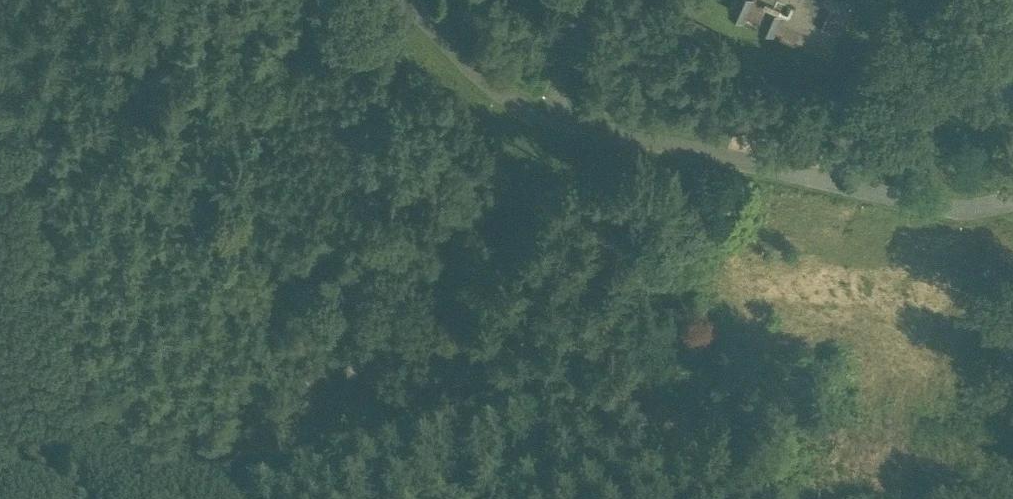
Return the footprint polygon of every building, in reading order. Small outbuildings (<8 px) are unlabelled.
[(729,9),(745,15),(747,10),(762,16),(759,22),(775,29),(776,25),(782,28),(781,31),(796,38),(798,35),(805,38),(803,41),(819,48),(820,45),(827,47),(827,48),(832,50),(839,34),(835,32),(839,24),(842,26),(849,10),(838,5),(839,1),(836,0),(733,0),(729,9)]
